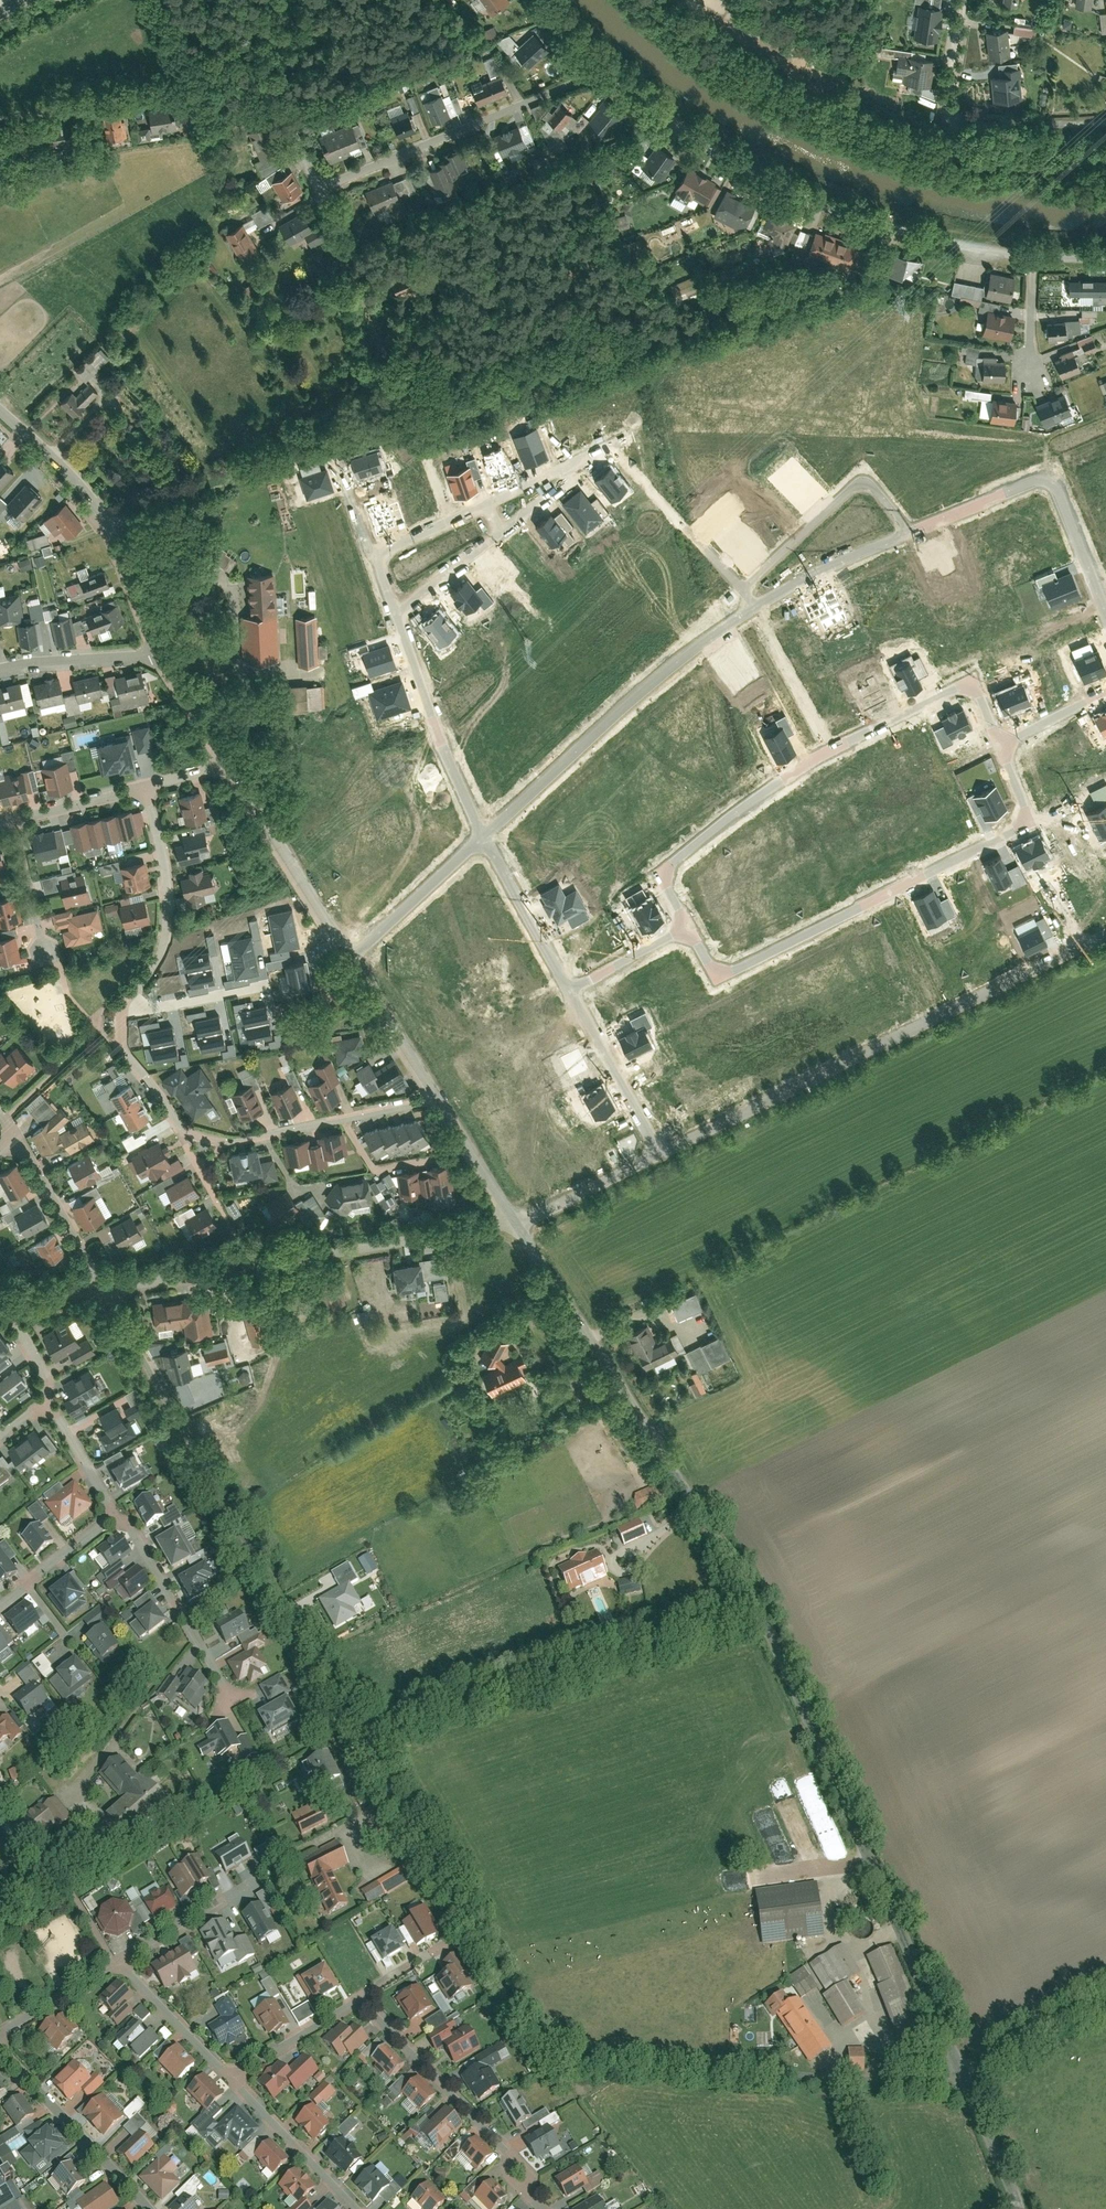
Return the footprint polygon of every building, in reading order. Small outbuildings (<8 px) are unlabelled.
[(493,17),(512,3),(510,0),(480,0),(493,17)] [(915,37),(939,39),(942,3),(918,1),(915,37)] [(1037,36),(1038,27),(1016,26),(1015,34),(1037,36)] [(991,59),(1011,57),(1008,27),(987,29),(991,59)] [(550,51),(532,33),(514,51),(532,69),(550,51)] [(895,72),(906,73),(905,85),(931,87),(933,58),(897,55),(895,72)] [(486,59),(490,75),(501,72),(497,56),(486,59)] [(994,102),(1021,99),(1018,72),(992,75),(994,102)] [(472,86),(480,105),(509,94),(502,75),(472,86)] [(409,96),(413,111),(419,110),(415,95),(409,96)] [(442,96),(425,102),(434,126),(451,119),(442,96)] [(606,101),(591,120),(606,132),(621,113),(606,101)] [(178,128),(174,105),(148,109),(152,133),(178,128)] [(562,105),(549,122),(560,131),(574,114),(562,105)] [(392,119),(398,137),(418,130),(411,112),(392,119)] [(127,139),(124,114),(104,117),(108,142),(127,139)] [(280,152),(268,124),(250,132),(262,160),(280,152)] [(354,124),(320,136),(330,164),(364,153),(354,124)] [(139,128),(140,140),(152,139),(151,127),(139,128)] [(551,127),(544,128),(547,139),(554,137),(551,127)] [(525,148),(518,128),(497,136),(504,155),(525,148)] [(80,150),(77,129),(46,134),(49,154),(80,150)] [(671,177),(682,162),(659,146),(648,161),(671,177)] [(424,172),(433,197),(454,190),(450,179),(459,176),(458,172),(467,169),(460,151),(451,154),(453,158),(444,161),(445,165),(424,172)] [(691,168),(677,190),(703,206),(717,183),(691,168)] [(301,191),(290,173),(267,187),(278,204),(301,191)] [(400,204),(392,180),(366,189),(374,213),(400,204)] [(760,210),(725,192),(714,214),(749,232),(760,210)] [(780,215),(771,211),(763,230),(773,234),(770,243),(782,248),(785,239),(789,241),(797,222),(788,219),(790,214),(781,211),(780,215)] [(304,212),(280,225),(290,244),(314,231),(304,212)] [(260,251),(243,224),(226,234),(242,262),(260,251)] [(324,231),(310,239),(314,247),(329,239),(324,231)] [(828,236),(817,232),(809,255),(850,269),(858,246),(848,243),(828,236)] [(918,256),(891,251),(887,274),(915,278),(918,256)] [(386,264),(364,274),(373,295),(395,286),(386,264)] [(395,279),(401,293),(424,284),(418,269),(395,279)] [(1019,277),(991,272),(987,295),(1015,300),(1019,277)] [(698,274),(671,286),(677,299),(703,287),(698,274)] [(1069,280),(1069,295),(1105,295),(1105,280),(1069,280)] [(1018,316),(987,311),(983,335),(1014,340),(1018,316)] [(1067,321),(1046,323),(1048,342),(1069,340),(1067,321)] [(1079,341),(1068,345),(1070,350),(1081,346),(1079,341)] [(77,371),(87,381),(112,358),(102,348),(77,371)] [(1055,360),(1062,378),(1081,371),(1073,353),(1055,360)] [(1008,381),(1008,360),(984,361),(985,382),(1008,381)] [(73,392),(61,404),(75,417),(99,393),(90,384),(78,396),(73,392)] [(1037,406),(1045,427),(1072,417),(1064,395),(1037,406)] [(989,422),(1016,427),(1019,403),(993,399),(989,422)] [(513,437),(525,466),(548,457),(537,428),(513,437)] [(484,453),(493,479),(511,473),(502,447),(484,453)] [(377,449),(351,457),(357,476),(383,469),(377,449)] [(446,465),(456,497),(478,490),(474,479),(481,476),(475,457),(466,460),(468,466),(459,469),(456,462),(446,465)] [(1,461),(0,462),(0,491),(15,474),(1,461)] [(302,475),(299,476),(306,499),(336,491),(329,466),(321,468),(319,461),(300,466),(302,475)] [(611,466),(594,479),(611,501),(629,488),(611,466)] [(45,499),(26,483),(8,504),(26,520),(45,499)] [(591,501),(581,489),(563,503),(586,531),(609,512),(597,497),(591,501)] [(381,502),(368,506),(377,533),(385,530),(384,528),(395,524),(394,523),(404,520),(398,502),(382,507),(381,502)] [(85,525),(69,503),(45,522),(55,535),(61,531),(66,539),(85,525)] [(557,515),(553,511),(535,525),(552,545),(562,537),(568,544),(575,538),(569,530),(573,527),(561,512),(557,515)] [(45,554),(43,545),(51,544),(49,534),(28,538),(32,557),(45,554)] [(46,556),(55,555),(54,544),(45,545),(46,556)] [(38,566),(48,563),(45,554),(36,558),(38,566)] [(19,561),(22,571),(34,568),(31,557),(19,561)] [(1081,596),(1071,571),(1057,577),(1054,571),(1035,578),(1038,586),(1042,585),(1051,607),(1081,596)] [(106,572),(82,581),(88,596),(111,587),(106,572)] [(248,575),(251,616),(277,614),(274,573),(248,575)] [(477,589),(468,578),(450,592),(466,612),(479,602),(485,608),(494,601),(481,586),(477,589)] [(0,596),(0,625),(27,621),(22,592),(0,596)] [(125,621),(119,606),(89,616),(95,632),(125,621)] [(456,633),(440,612),(423,625),(440,646),(456,633)] [(280,661),(277,614),(251,616),(241,617),(244,663),(280,661)] [(317,615),(296,617),(300,667),(321,665),(317,615)] [(72,617),(53,621),(58,645),(77,641),(72,617)] [(39,621),(18,624),(21,646),(42,643),(39,621)] [(321,657),(329,657),(328,643),(320,643),(321,657)] [(397,666),(389,643),(363,652),(370,674),(397,666)] [(1074,658),(1084,682),(1105,673),(1105,669),(1098,649),(1074,658)] [(911,654),(890,664),(901,686),(904,685),(908,693),(923,686),(919,678),(928,674),(919,655),(913,658),(911,654)] [(149,693),(144,671),(117,677),(122,699),(149,693)] [(104,696),(100,674),(75,680),(80,701),(104,696)] [(65,701),(60,679),(36,684),(41,707),(65,701)] [(411,707),(403,680),(374,689),(372,681),(352,687),(356,697),(369,693),(377,718),(411,707)] [(996,693),(1004,713),(1031,702),(1024,682),(996,693)] [(0,688),(0,700),(3,711),(27,706),(22,683),(0,688)] [(295,684),(294,708),(325,709),(326,685),(295,684)] [(974,726),(964,706),(941,718),(944,725),(934,729),(943,747),(953,742),(951,737),(974,726)] [(1094,718),(1103,735),(1105,733),(1105,712),(1094,718)] [(780,728),(763,737),(777,762),(797,751),(788,735),(794,732),(785,714),(776,719),(780,728)] [(134,729),(136,735),(140,752),(157,748),(151,725),(134,729)] [(143,766),(140,752),(136,735),(132,736),(132,733),(115,737),(116,740),(100,744),(102,754),(99,755),(103,775),(121,771),(122,772),(139,768),(139,767),(143,766)] [(43,768),(49,794),(74,788),(67,762),(43,768)] [(4,805),(31,799),(25,772),(0,778),(0,788),(4,805)] [(980,812),(984,820),(1008,808),(996,785),(975,795),(974,793),(967,796),(976,814),(980,812)] [(201,792),(180,797),(186,824),(207,819),(201,792)] [(1086,812),(1099,837),(1105,834),(1105,803),(1086,812)] [(71,826),(77,851),(140,835),(134,810),(119,814),(117,814),(88,821),(85,822),(71,826)] [(202,850),(211,847),(205,825),(190,829),(192,836),(183,838),(185,844),(177,846),(182,864),(204,857),(202,850)] [(35,860),(60,854),(55,831),(29,837),(35,860)] [(1040,835),(1016,847),(1026,867),(1050,856),(1040,835)] [(1001,855),(984,864),(996,887),(1010,880),(1014,888),(1027,881),(1018,863),(1007,868),(1001,855)] [(100,864),(102,873),(121,869),(120,860),(100,864)] [(152,886),(147,862),(122,867),(127,891),(152,886)] [(214,870),(181,877),(185,897),(189,896),(191,905),(204,903),(202,894),(218,891),(214,870)] [(60,880),(66,907),(93,900),(86,874),(60,880)] [(565,894),(559,883),(541,893),(557,923),(587,907),(577,888),(565,894)] [(933,889),(913,899),(927,927),(947,917),(948,918),(957,914),(948,896),(939,900),(933,889)] [(652,893),(626,907),(641,934),(667,920),(652,893)] [(151,921),(145,898),(132,902),(130,896),(120,898),(122,905),(120,905),(125,927),(151,921)] [(17,897),(0,901),(0,928),(23,922),(17,897)] [(104,928),(99,908),(67,916),(67,918),(56,921),(58,929),(69,926),(70,930),(64,932),(68,946),(94,939),(92,931),(104,928)] [(270,912),(278,949),(301,944),(293,908),(270,912)] [(1018,934),(1026,952),(1047,942),(1038,924),(1018,934)] [(260,970),(253,934),(228,939),(236,975),(260,970)] [(0,939),(0,965),(23,960),(17,935),(0,939)] [(191,986),(216,981),(209,949),(185,954),(191,986)] [(306,960),(287,964),(292,988),(311,984),(306,960)] [(266,1003),(243,1008),(250,1040),(273,1035),(266,1003)] [(619,1038),(628,1057),(653,1045),(645,1029),(652,1026),(645,1013),(631,1019),(636,1030),(619,1038)] [(220,1014),(196,1019),(202,1050),(226,1045),(220,1014)] [(173,1024),(150,1029),(156,1061),(179,1056),(173,1024)] [(336,1044),(339,1064),(360,1060),(360,1056),(364,1055),(361,1036),(342,1039),(343,1043),(336,1044)] [(18,1046),(7,1057),(2,1052),(0,1054),(0,1081),(6,1075),(15,1085),(36,1065),(18,1046)] [(590,1069),(579,1047),(560,1057),(571,1078),(590,1069)] [(371,1093),(382,1086),(385,1090),(406,1078),(396,1060),(376,1071),(371,1062),(358,1070),(371,1093)] [(177,1092),(195,1119),(214,1105),(204,1091),(213,1084),(201,1067),(190,1075),(183,1066),(163,1080),(173,1095),(177,1092)] [(329,1075),(308,1085),(319,1110),(341,1100),(329,1075)] [(293,1082),(271,1092),(283,1117),(305,1107),(293,1082)] [(134,1083),(112,1095),(131,1130),(153,1118),(149,1109),(139,1092),(134,1083)] [(252,1084),(231,1094),(244,1121),(265,1112),(252,1084)] [(582,1095),(595,1119),(616,1107),(603,1084),(582,1095)] [(61,1106),(32,1135),(43,1155),(64,1143),(57,1131),(71,1116),(61,1106)] [(421,1118),(409,1124),(419,1143),(421,1147),(434,1140),(421,1118)] [(96,1138),(86,1119),(61,1133),(72,1152),(96,1138)] [(407,1121),(394,1127),(404,1145),(407,1150),(419,1143),(409,1124),(407,1121)] [(392,1123),(380,1130),(390,1149),(392,1152),(404,1145),(394,1127),(392,1123)] [(378,1127),(365,1133),(378,1156),(390,1149),(380,1130),(378,1127)] [(128,1149),(152,1139),(148,1131),(136,1136),(134,1133),(123,1138),(128,1149)] [(344,1132),(319,1137),(322,1157),(347,1153),(344,1132)] [(310,1139),(284,1144),(288,1165),(314,1161),(310,1139)] [(172,1160),(160,1140),(131,1157),(143,1177),(150,1172),(154,1178),(165,1172),(162,1166),(172,1160)] [(232,1153),(236,1179),(266,1174),(261,1148),(232,1153)] [(75,1176),(81,1187),(103,1174),(91,1153),(69,1165),(67,1170),(70,1175),(75,1176)] [(0,1174),(0,1179),(12,1200),(32,1188),(19,1164),(0,1174)] [(452,1165),(428,1169),(432,1193),(456,1189),(452,1165)] [(422,1194),(418,1171),(391,1176),(393,1186),(399,1185),(402,1198),(422,1194)] [(201,1193),(190,1174),(167,1188),(178,1207),(201,1193)] [(369,1178),(338,1183),(326,1200),(343,1211),(345,1208),(374,1203),(369,1178)] [(301,1211),(289,1191),(267,1204),(279,1224),(301,1211)] [(73,1208),(85,1230),(107,1218),(94,1196),(73,1208)] [(50,1224),(38,1203),(17,1215),(28,1235),(50,1224)] [(219,1226),(209,1207),(186,1220),(197,1239),(219,1226)] [(144,1237),(133,1217),(111,1229),(122,1249),(144,1237)] [(67,1254),(55,1234),(37,1244),(48,1264),(67,1254)] [(30,1249),(34,1255),(40,1251),(36,1245),(30,1249)] [(427,1287),(424,1263),(396,1267),(398,1280),(400,1292),(427,1287)] [(436,1283),(437,1300),(450,1299),(449,1282),(436,1283)] [(697,1292),(670,1305),(678,1322),(705,1309),(697,1292)] [(190,1338),(213,1334),(208,1306),(194,1309),(192,1296),(154,1303),(158,1329),(187,1324),(190,1338)] [(259,1312),(244,1317),(253,1343),(268,1338),(259,1312)] [(43,1337),(55,1360),(82,1346),(70,1323),(43,1337)] [(645,1326),(626,1336),(644,1369),(681,1350),(672,1335),(655,1344),(645,1326)] [(14,1349),(0,1330),(0,1360),(14,1349)] [(499,1366),(511,1343),(492,1334),(481,1356),(499,1366)] [(721,1334),(686,1351),(697,1375),(732,1358),(721,1334)] [(230,1345),(205,1351),(209,1365),(233,1358),(230,1345)] [(188,1347),(165,1353),(172,1382),(195,1376),(188,1347)] [(519,1357),(482,1374),(491,1393),(527,1376),(519,1357)] [(18,1367),(0,1380),(0,1387),(10,1400),(31,1384),(18,1367)] [(90,1370),(64,1383),(74,1402),(100,1388),(90,1370)] [(183,1405),(196,1401),(189,1380),(176,1384),(183,1405)] [(100,1436),(108,1450),(141,1431),(133,1417),(126,1421),(117,1405),(101,1415),(106,1424),(110,1431),(100,1436)] [(616,1432),(627,1448),(636,1442),(628,1431),(632,1429),(628,1424),(616,1432)] [(36,1426),(8,1447),(26,1470),(54,1449),(36,1426)] [(0,1452),(0,1486),(10,1478),(1,1467),(8,1462),(0,1452)] [(109,1467),(122,1489),(145,1476),(132,1454),(109,1467)] [(95,1507),(75,1482),(46,1504),(61,1524),(70,1517),(75,1523),(95,1507)] [(631,1495),(637,1512),(668,1500),(662,1483),(631,1495)] [(134,1503),(147,1526),(168,1514),(155,1491),(134,1503)] [(123,1500),(126,1510),(135,1506),(131,1497),(123,1500)] [(617,1529),(625,1546),(649,1536),(641,1519),(617,1529)] [(41,1524),(22,1538),(36,1557),(56,1543),(41,1524)] [(180,1527),(156,1541),(173,1571),(197,1557),(180,1527)] [(132,1550),(119,1533),(98,1549),(111,1566),(132,1550)] [(600,1550),(559,1567),(569,1593),(610,1576),(600,1550)] [(18,1573),(2,1552),(0,1554),(0,1587),(18,1573)] [(153,1586),(138,1566),(118,1581),(133,1601),(153,1586)] [(210,1566),(182,1582),(193,1601),(213,1590),(210,1585),(218,1581),(210,1566)] [(82,1598),(67,1577),(47,1592),(50,1596),(47,1598),(64,1620),(84,1605),(80,1599),(82,1598)] [(620,1580),(621,1596),(642,1594),(640,1579),(620,1580)] [(361,1605),(350,1583),(319,1599),(335,1630),(357,1618),(352,1609),(361,1605)] [(40,1621),(26,1602),(13,1612),(4,1619),(19,1638),(40,1621)] [(150,1636),(168,1622),(154,1605),(136,1619),(150,1636)] [(94,1625),(103,1617),(98,1611),(89,1619),(94,1625)] [(238,1611),(213,1625),(224,1645),(249,1630),(238,1611)] [(127,1612),(121,1616),(126,1622),(132,1618),(127,1612)] [(106,1625),(88,1639),(105,1661),(123,1648),(106,1625)] [(9,1648),(0,1636),(0,1654),(9,1648)] [(229,1663),(239,1682),(247,1678),(251,1685),(262,1678),(259,1672),(267,1668),(256,1649),(229,1663)] [(44,1656),(33,1663),(45,1680),(55,1673),(44,1656)] [(80,1656),(57,1674),(60,1677),(51,1683),(66,1702),(87,1686),(85,1683),(95,1675),(80,1656)] [(212,1683),(189,1669),(179,1685),(167,1677),(156,1695),(169,1703),(175,1694),(197,1708),(212,1683)] [(261,1686),(271,1704),(291,1693),(282,1675),(261,1686)] [(50,1702),(35,1683),(15,1699),(29,1718),(50,1702)] [(261,1714),(272,1736),(301,1721),(289,1698),(261,1714)] [(14,1737),(0,1719),(0,1748),(14,1737)] [(229,1720),(205,1733),(210,1741),(199,1747),(205,1758),(216,1752),(220,1760),(244,1747),(229,1720)] [(341,1780),(328,1752),(303,1765),(308,1775),(314,1772),(323,1789),(341,1780)] [(107,1814),(128,1839),(170,1804),(157,1789),(170,1779),(156,1762),(139,1776),(123,1757),(102,1774),(124,1801),(107,1814)] [(19,1768),(10,1772),(13,1781),(22,1778),(19,1768)] [(292,1816),(302,1836),(328,1823),(318,1802),(292,1816)] [(40,1804),(11,1828),(31,1852),(60,1828),(40,1804)] [(390,1836),(379,1827),(368,1839),(379,1849),(390,1836)] [(241,1837),(215,1852),(226,1871),(252,1857),(241,1837)] [(330,1915),(350,1905),(334,1872),(350,1864),(338,1840),(302,1858),(330,1915)] [(255,1851),(263,1867),(275,1861),(267,1845),(255,1851)] [(790,1855),(788,1846),(777,1849),(778,1858),(790,1855)] [(185,1866),(197,1888),(212,1879),(198,1855),(183,1863),(185,1866)] [(169,1875),(183,1899),(198,1891),(197,1888),(185,1866),(169,1875)] [(379,1882),(386,1895),(410,1881),(403,1869),(379,1882)] [(108,1884),(114,1898),(124,1893),(118,1879),(108,1884)] [(818,1881),(756,1890),(763,1946),(826,1938),(818,1881)] [(379,1882),(362,1892),(369,1905),(386,1895),(379,1882)] [(144,1900),(154,1919),(177,1906),(168,1888),(144,1900)] [(127,1892),(131,1902),(139,1899),(135,1889),(127,1892)] [(107,1934),(120,1937),(131,1929),(135,1916),(128,1905),(115,1902),(104,1909),(100,1922),(107,1934)] [(261,1904),(242,1914),(258,1942),(276,1932),(261,1904)] [(145,1925),(152,1921),(145,1907),(138,1910),(145,1925)] [(404,1923),(418,1947),(438,1935),(424,1911),(404,1923)] [(226,1919),(200,1931),(216,1965),(242,1953),(226,1919)] [(372,1941),(385,1963),(407,1950),(394,1928),(372,1941)] [(849,1981),(862,1974),(846,1945),(828,1955),(845,1984),(849,1981)] [(894,1946),(867,1956),(907,2058),(934,2047),(894,1946)] [(195,1971),(182,1947),(150,1964),(164,1989),(177,1982),(179,1986),(192,1979),(190,1975),(195,1971)] [(445,1962),(450,1971),(436,1978),(450,2001),(469,1990),(458,1971),(465,1967),(458,1955),(445,1962)] [(827,1994),(845,1984),(828,1955),(811,1964),(827,1994)] [(322,1963),(297,1977),(312,2002),(316,2000),(317,2003),(341,1989),(327,1964),(324,1966),(322,1963)] [(788,1978),(801,1998),(818,1987),(806,1967),(788,1978)] [(443,2012),(451,2007),(432,1978),(424,1983),(443,2012)] [(824,1995),(843,2028),(867,2014),(849,1981),(845,1984),(827,1994),(824,1995)] [(132,1996),(119,1982),(100,2000),(114,2014),(126,2002),(132,1996)] [(434,2011),(419,1986),(397,1999),(411,2024),(434,2011)] [(773,2017),(778,2014),(793,2004),(784,1991),(764,2004),(773,2017)] [(209,2027),(220,2046),(247,2031),(228,1999),(215,2006),(223,2019),(209,2027)] [(778,2014),(811,2064),(834,2049),(800,1999),(793,2004),(778,2014)] [(255,2012),(269,2036),(290,2024),(276,2000),(255,2012)] [(135,2011),(126,2002),(114,2014),(110,2018),(118,2027),(135,2011)] [(299,2025),(317,2015),(310,2002),(292,2012),(299,2025)] [(444,2013),(449,2020),(458,2014),(453,2007),(444,2013)] [(137,2016),(143,2023),(151,2016),(144,2009),(137,2016)] [(431,2030),(448,2021),(443,2012),(426,2021),(431,2030)] [(56,2015),(39,2032),(60,2052),(76,2034),(56,2015)] [(148,2033),(136,2021),(116,2040),(128,2052),(148,2033)] [(354,2057),(371,2041),(356,2025),(350,2030),(342,2022),(322,2041),(339,2059),(348,2051),(354,2057)] [(445,2046),(455,2064),(482,2049),(468,2025),(452,2034),(447,2024),(428,2035),(436,2051),(445,2046)] [(167,2041),(172,2037),(166,2028),(161,2032),(167,2041)] [(406,2067),(386,2046),(371,2060),(391,2081),(406,2067)] [(866,2046),(848,2047),(850,2071),(868,2070),(866,2046)] [(160,2063),(178,2082),(196,2065),(178,2047),(160,2063)] [(320,2071),(305,2055),(288,2071),(279,2062),(258,2082),(275,2101),(292,2085),(298,2092),(320,2071)] [(51,2084),(68,2101),(92,2077),(75,2060),(51,2084)] [(465,2077),(480,2102),(499,2091),(485,2065),(465,2077)] [(319,2083),(326,2078),(321,2072),(314,2078),(319,2083)] [(226,2097),(205,2075),(188,2091),(208,2113),(226,2097)] [(420,2078),(403,2094),(421,2114),(438,2097),(420,2078)] [(310,2098),(321,2109),(337,2093),(326,2082),(310,2098)] [(398,2097),(403,2093),(397,2086),(392,2090),(398,2097)] [(501,2103),(516,2129),(534,2119),(519,2093),(501,2103)] [(82,2114),(106,2137),(126,2118),(102,2094),(82,2114)] [(5,2108),(18,2128),(36,2116),(22,2096),(12,2103),(5,2108)] [(324,2114),(330,2110),(326,2104),(320,2107),(324,2114)] [(334,2127),(313,2105),(296,2122),(316,2143),(334,2127)] [(261,2131),(239,2107),(213,2132),(225,2145),(229,2141),(239,2152),(261,2131)] [(464,2127),(447,2109),(421,2134),(438,2152),(464,2127)] [(46,2165),(67,2150),(50,2127),(46,2130),(41,2123),(28,2133),(33,2140),(29,2143),(31,2146),(22,2153),(33,2169),(43,2162),(46,2165)] [(524,2141),(535,2160),(561,2146),(550,2127),(524,2141)] [(118,2152),(133,2167),(155,2146),(139,2130),(118,2152)] [(109,2143),(116,2151),(121,2146),(122,2147),(127,2142),(121,2134),(109,2143)] [(362,2160),(342,2139),(325,2155),(344,2176),(362,2160)] [(494,2157),(478,2140),(461,2155),(478,2173),(494,2157)] [(290,2162),(272,2142),(256,2157),(274,2177),(290,2162)] [(8,2171),(19,2165),(6,2145),(0,2149),(0,2159),(8,2171)] [(1,2176),(8,2171),(0,2159),(0,2177),(1,2176)] [(139,2179),(162,2203),(181,2185),(157,2161),(139,2179)] [(88,2185),(71,2163),(52,2177),(69,2199),(88,2185)] [(554,2182),(565,2200),(590,2186),(579,2167),(554,2182)] [(372,2168),(354,2185),(375,2207),(393,2190),(372,2168)] [(317,2189),(298,2169),(280,2186),(299,2206),(317,2189)] [(17,2203),(1,2176),(0,2177),(0,2208),(7,2208),(17,2203)] [(122,2205),(116,2197),(106,2183),(78,2203),(83,2208),(116,2208),(122,2205)] [(426,2183),(410,2198),(420,2208),(442,2208),(446,2205),(426,2183)] [(491,2183),(476,2198),(486,2208),(497,2208),(507,2199),(491,2183)] [(185,2194),(170,2208),(199,2208),(185,2194)] [(600,2197),(580,2208),(606,2208),(600,2197)] [(328,2201),(319,2208),(335,2208),(328,2201)]
